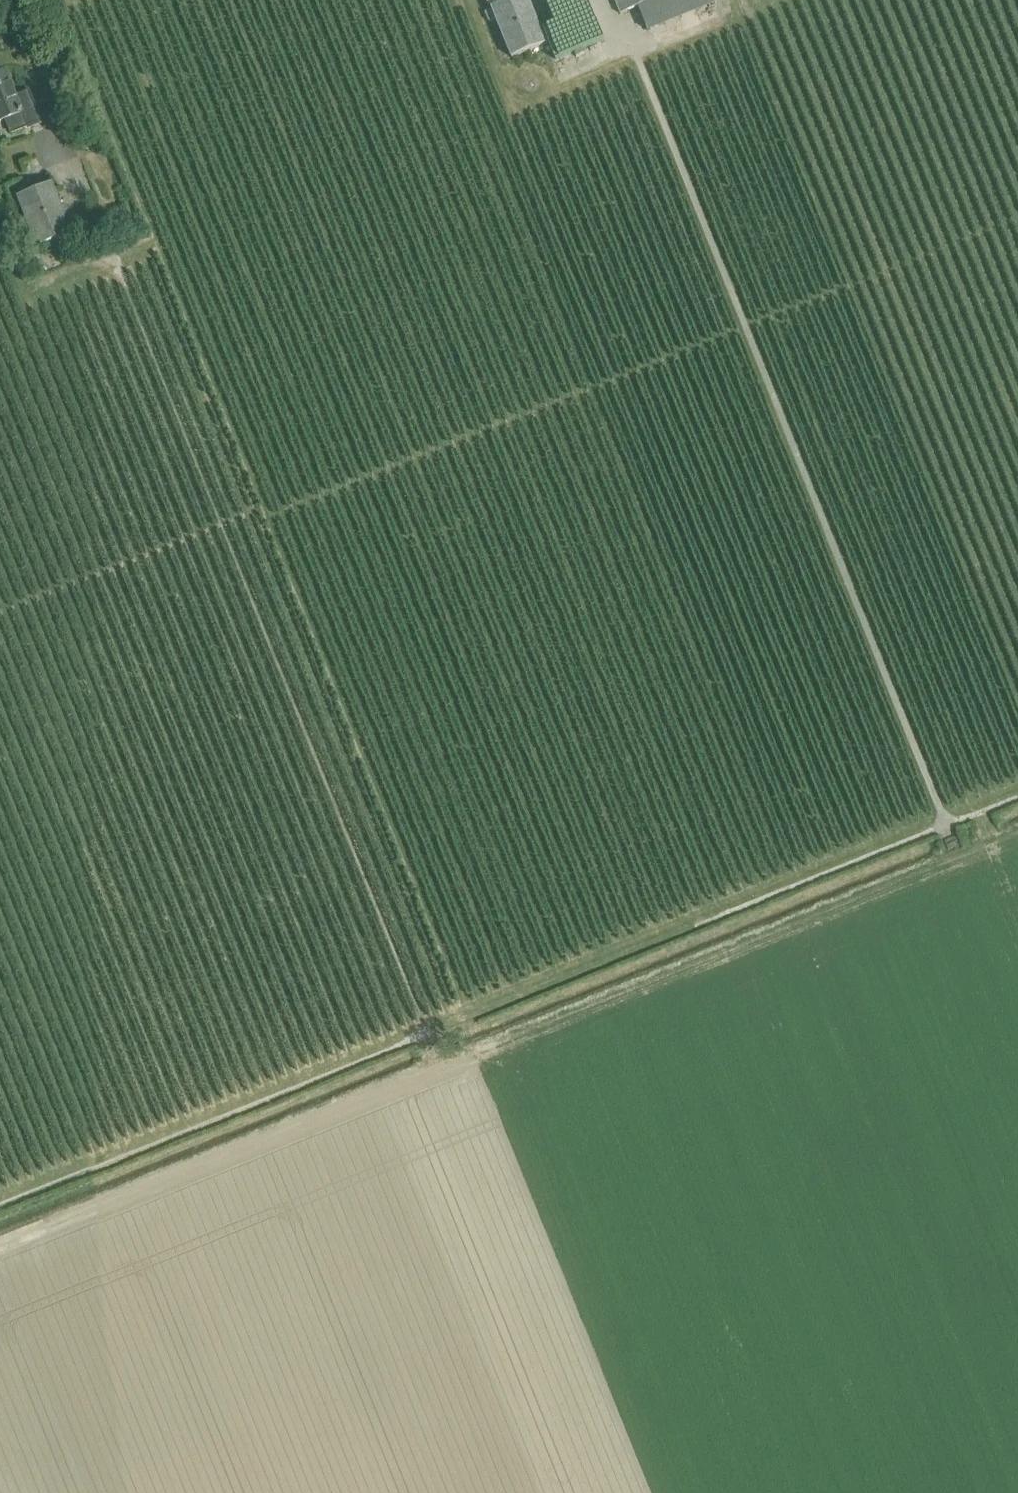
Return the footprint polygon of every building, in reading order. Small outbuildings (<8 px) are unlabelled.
[(545,43),(529,0),(504,0),(490,5),(509,56),(545,43)] [(619,12),(637,5),(647,29),(714,3),(713,0),(614,0),(619,12)] [(547,53),(551,62),(568,56),(564,46),(547,53)] [(25,128),(19,113),(20,113),(3,71),(0,73),(0,121),(4,119),(10,134),(25,128)] [(14,198),(34,247),(34,248),(70,234),(50,183),(14,198)]
